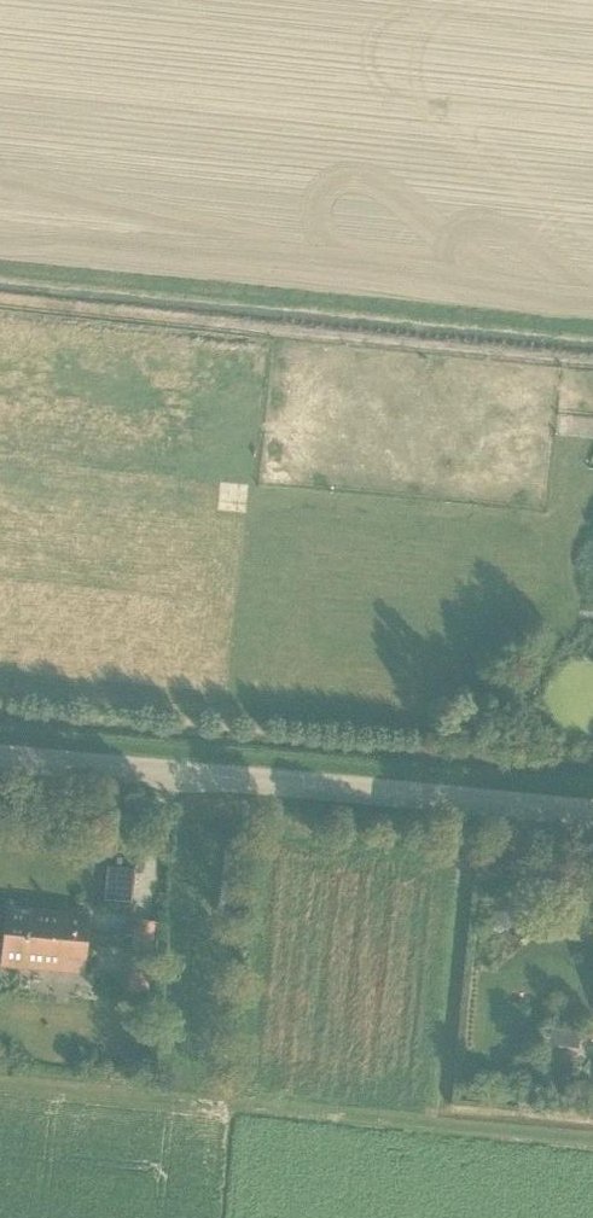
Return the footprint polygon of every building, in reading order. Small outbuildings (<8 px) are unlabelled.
[(121,861),(119,890),(131,891),(132,861),(121,861)] [(3,968),(86,975),(91,917),(7,909),(3,968)] [(151,991),(155,921),(134,919),(129,990),(151,991)]
